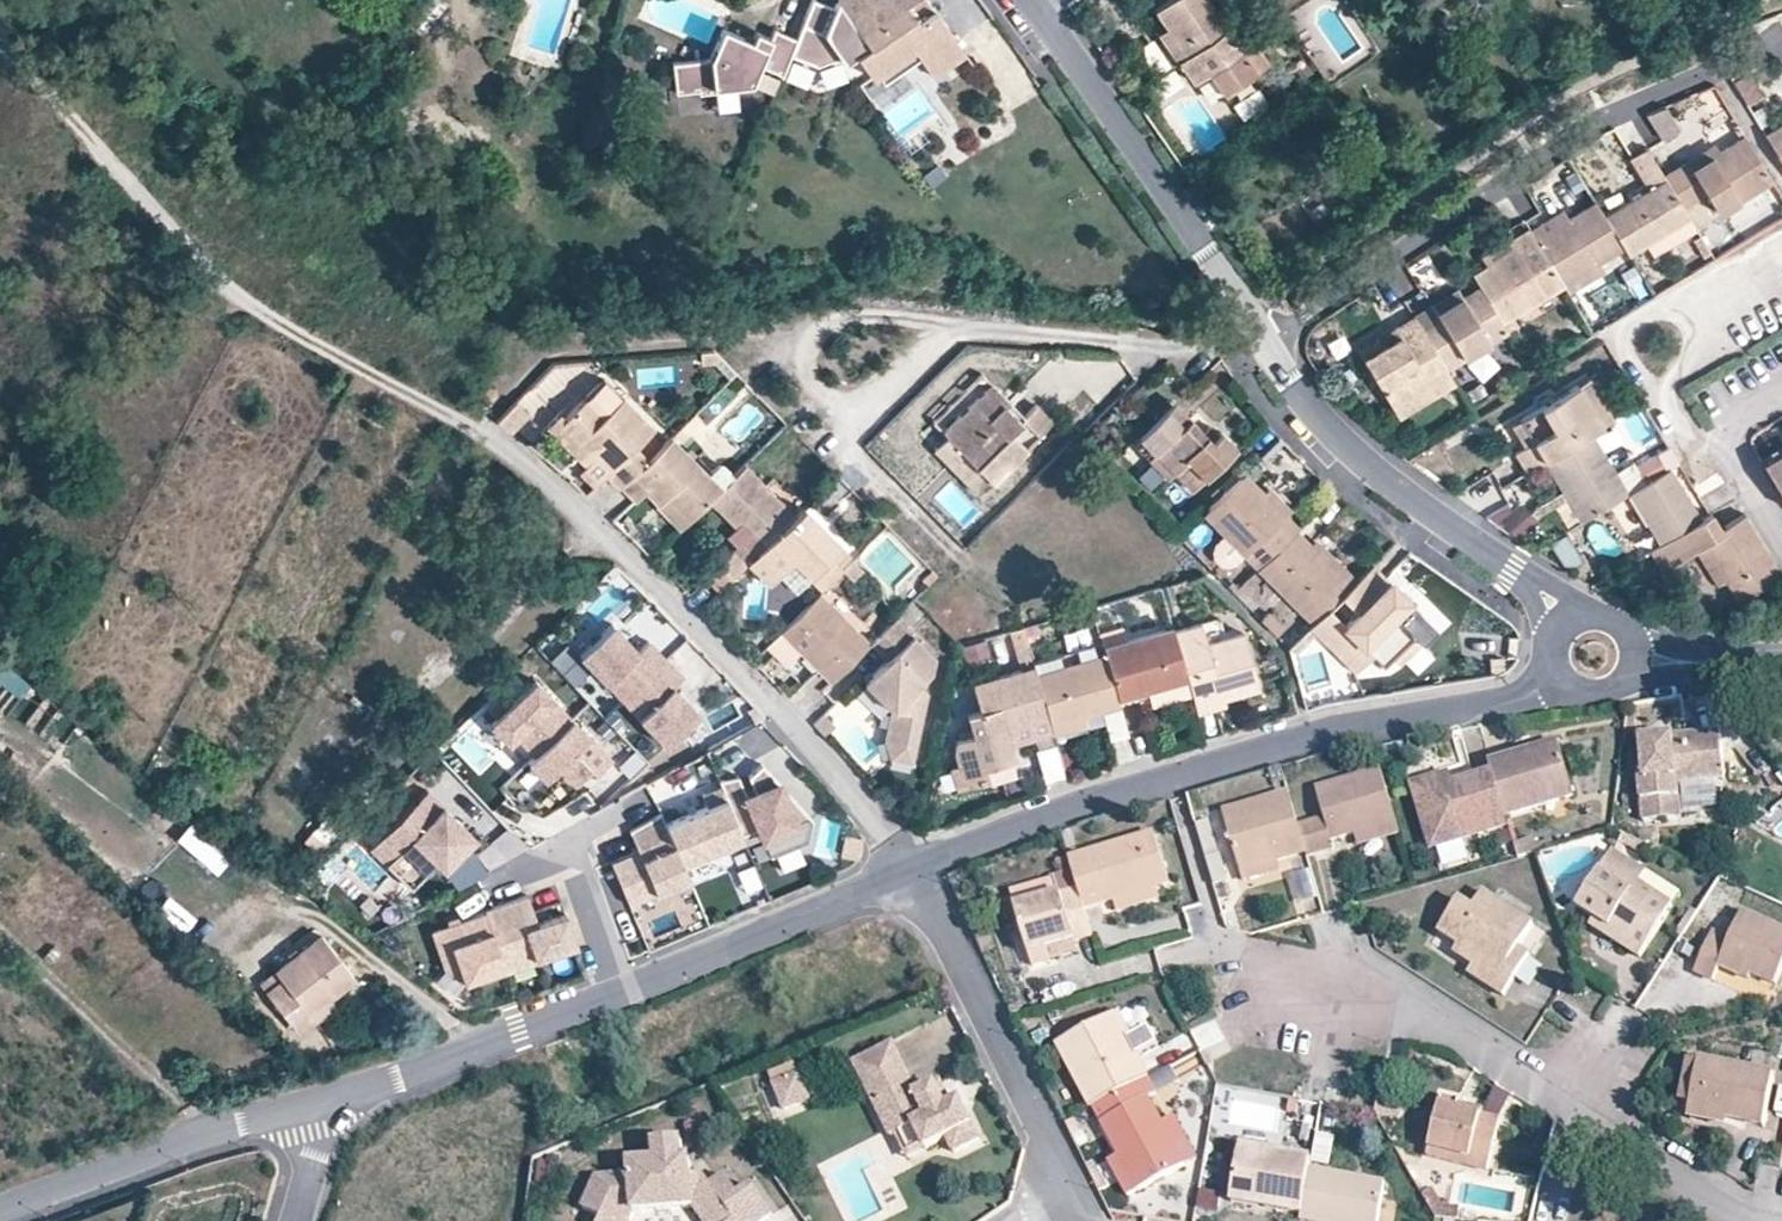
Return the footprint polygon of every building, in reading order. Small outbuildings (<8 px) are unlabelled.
[(935,10),(918,22),(905,3),(909,0),(861,0),(866,6),(849,18),(854,24),(834,37),(850,61),(857,57),(873,78),(880,73),(913,49),(920,59),(932,76),(965,53),(935,10)] [(935,10),(927,0),(909,0),(905,3),(918,22),(935,10)] [(1165,27),(1185,56),(1177,62),(1190,83),(1207,72),(1222,94),(1268,62),(1252,40),(1240,48),(1208,0),(1170,0),(1154,11),(1165,27)] [(1185,56),(1165,27),(1157,34),(1177,62),(1185,56)] [(748,90),(757,68),(780,77),(795,39),(772,30),(768,39),(753,33),(750,43),(721,31),(708,62),(670,66),(673,96),(696,94),(696,97),(713,96),(712,93),(748,90)] [(886,83),(920,59),(913,49),(880,73),(886,83)] [(530,65),(527,73),(536,77),(539,68),(530,65)] [(1657,139),(1677,130),(1665,103),(1645,111),(1657,139)] [(1766,135),(1781,162),(1781,125),(1766,135)] [(1718,214),(1771,181),(1744,135),(1718,151),(1686,172),(1681,165),(1664,176),(1683,208),(1706,194),(1718,214)] [(1686,172),(1718,151),(1714,144),(1681,165),(1686,172)] [(1624,248),(1628,254),(1689,217),(1683,208),(1664,176),(1647,147),(1629,158),(1649,188),(1604,216),(1624,248)] [(1592,196),(1576,172),(1563,179),(1578,204),(1592,196)] [(1568,218),(1535,238),(1563,285),(1599,263),(1624,248),(1604,216),(1596,202),(1568,218)] [(1563,209),(1529,229),(1535,238),(1568,218),(1563,209)] [(1487,266),(1472,275),(1479,287),(1501,322),(1526,308),(1563,285),(1535,238),(1529,229),(1481,257),(1487,266)] [(1703,258),(1711,254),(1700,235),(1692,240),(1703,258)] [(1563,285),(1569,294),(1605,272),(1599,263),(1563,285)] [(1430,307),(1414,317),(1445,369),(1507,332),(1501,322),(1479,287),(1463,296),(1435,314),(1430,307)] [(1459,290),(1430,307),(1435,314),(1463,296),(1459,290)] [(1507,332),(1517,326),(1531,317),(1526,308),(1501,322),(1507,332)] [(1445,369),(1414,317),(1396,328),(1399,334),(1361,357),(1397,418),(1454,383),(1445,369)] [(1507,332),(1518,348),(1526,342),(1517,326),(1507,332)] [(1399,334),(1396,328),(1357,351),(1361,357),(1399,334)] [(714,351),(699,352),(701,364),(716,364),(717,355),(714,351)] [(1602,424),(1613,418),(1589,377),(1577,384),(1602,424)] [(605,475),(618,489),(620,487),(648,460),(634,448),(653,428),(602,380),(565,418),(561,421),(608,472),(605,475)] [(943,431),(948,437),(990,481),(1051,422),(1034,405),(1023,417),(1020,422),(1002,403),(1005,398),(991,384),(943,431)] [(1513,452),(1524,472),(1543,461),(1590,432),(1602,424),(1577,384),(1519,420),(1532,442),(1523,447),(1513,452)] [(1023,417),(1005,398),(1002,403),(1020,422),(1023,417)] [(517,402),(498,423),(513,434),(530,415),(517,402)] [(599,481),(605,475),(608,472),(561,421),(565,418),(559,413),(544,427),(599,481)] [(1153,455),(1173,474),(1191,493),(1236,447),(1220,431),(1212,439),(1190,418),(1179,429),(1167,416),(1135,447),(1147,461),(1153,455)] [(1509,425),(1523,447),(1532,442),(1519,420),(1509,425)] [(789,428),(786,425),(765,446),(768,450),(789,428)] [(689,435),(682,427),(674,435),(682,443),(689,435)] [(1543,461),(1582,521),(1627,494),(1590,432),(1543,461)] [(648,460),(620,487),(635,501),(645,491),(658,503),(664,497),(688,522),(709,501),(721,489),(708,474),(671,437),(648,460)] [(990,481),(948,437),(933,450),(977,494),(990,481)] [(1763,465),(1781,454),(1781,444),(1758,459),(1763,465)] [(1781,496),(1781,454),(1763,465),(1781,496)] [(1167,480),(1173,474),(1153,455),(1147,461),(1167,480)] [(1614,470),(1625,488),(1642,477),(1631,460),(1614,470)] [(708,474),(721,489),(734,477),(719,464),(708,474)] [(763,548),(796,515),(745,465),(734,477),(721,489),(709,501),(735,528),(740,524),(763,548)] [(1629,492),(1660,543),(1699,520),(1669,469),(1629,492)] [(1244,473),(1203,513),(1257,568),(1296,530),(1298,528),(1285,515),(1262,491),(1244,473)] [(1269,485),(1262,491),(1285,515),(1291,508),(1269,485)] [(654,505),(679,530),(688,522),(664,497),(658,503),(654,505)] [(804,507),(821,525),(827,518),(811,501),(804,507)] [(1522,535),(1535,517),(1511,501),(1498,519),(1522,535)] [(822,590),(842,569),(830,557),(841,545),(821,525),(804,507),(796,515),(763,548),(756,555),(777,576),(792,561),(811,579),(822,590)] [(1738,602),(1781,575),(1744,513),(1718,529),(1709,514),(1699,520),(1660,543),(1650,549),(1662,569),(1695,551),(1705,545),(1726,580),(1738,602)] [(732,549),(747,564),(756,555),(763,548),(740,524),(735,528),(726,536),(735,546),(732,549)] [(1257,568),(1313,624),(1351,587),(1309,544),(1296,530),(1257,568)] [(1309,544),(1351,587),(1357,580),(1316,538),(1309,544)] [(1716,586),(1726,580),(1705,545),(1695,551),(1716,586)] [(702,578),(717,595),(747,564),(732,549),(702,578)] [(767,585),(777,576),(756,555),(747,564),(767,585)] [(795,593),(811,579),(792,561),(777,576),(795,593)] [(1313,624),(1309,628),(1353,673),(1371,655),(1382,667),(1392,658),(1414,635),(1420,642),(1436,626),(1374,564),(1357,580),(1351,587),(1313,624)] [(801,651),(832,681),(869,644),(818,594),(780,631),(801,651)] [(1260,619),(1277,636),(1285,627),(1268,611),(1260,619)] [(579,650),(622,695),(666,654),(649,636),(638,646),(613,618),(579,650)] [(933,656),(895,619),(870,643),(886,660),(871,675),(897,701),(892,707),(884,739),(914,747),(922,713),(912,704),(925,692),(933,656)] [(1195,707),(1223,699),(1259,688),(1242,634),(1206,645),(1200,624),(1173,632),(1192,696),(1195,707)] [(1115,626),(1098,631),(1103,647),(1119,642),(1115,626)] [(1173,632),(1172,627),(1119,642),(1103,647),(1105,655),(1116,698),(1152,687),(1154,696),(1157,707),(1192,696),(1173,632)] [(1028,645),(1022,628),(1009,632),(1013,649),(1028,645)] [(801,651),(780,631),(766,646),(787,666),(801,651)] [(1414,635),(1392,658),(1402,668),(1424,646),(1420,642),(1414,635)] [(666,654),(622,695),(665,740),(698,709),(673,682),(683,672),(666,654)] [(1083,715),(1119,706),(1116,698),(1105,655),(1036,675),(1047,711),(1051,724),(1083,715)] [(1036,675),(1034,665),(972,683),(980,712),(967,714),(973,735),(955,741),(953,752),(958,765),(960,772),(981,765),(983,770),(1013,760),(1005,729),(1030,721),(1028,717),(1047,711),(1036,675)] [(533,674),(487,717),(505,736),(516,726),(521,730),(517,734),(531,748),(569,712),(533,674)] [(897,701),(871,675),(865,681),(892,707),(897,701)] [(16,693),(0,682),(0,706),(4,709),(16,693)] [(1116,698),(1119,706),(1154,696),(1152,687),(1116,698)] [(1195,707),(1197,715),(1226,706),(1223,699),(1195,707)] [(593,769),(609,754),(569,712),(531,748),(524,755),(541,773),(555,760),(570,776),(586,761),(593,769)] [(1051,724),(1054,735),(1087,727),(1083,715),(1051,724)] [(1720,735),(1661,740),(1661,750),(1642,751),(1644,781),(1639,782),(1643,821),(1670,820),(1668,800),(1678,798),(1677,785),(1696,784),(1696,776),(1723,773),(1720,735)] [(1057,738),(1035,743),(1043,779),(1065,774),(1057,738)] [(911,761),(914,747),(884,739),(889,757),(911,761)] [(1661,750),(1661,740),(1642,742),(1642,751),(1661,750)] [(1558,744),(1524,754),(1526,761),(1560,751),(1558,744)] [(1524,754),(1490,764),(1492,774),(1505,818),(1573,798),(1560,751),(1526,761),(1524,754)] [(960,772),(958,765),(948,769),(956,790),(987,781),(983,770),(981,765),(960,772)] [(814,822),(763,766),(750,778),(755,784),(761,791),(756,795),(750,789),(742,779),(721,783),(723,788),(744,838),(760,831),(772,860),(809,845),(814,822)] [(1325,820),(1298,828),(1306,855),(1307,858),(1334,850),(1332,842),(1353,835),(1395,822),(1381,773),(1316,791),(1325,820)] [(1724,781),(1723,773),(1696,776),(1696,784),(1724,781)] [(1432,846),(1507,825),(1505,818),(1492,774),(1452,787),(1418,796),(1432,846)] [(1418,796),(1452,787),(1449,775),(1415,786),(1418,796)] [(761,791),(755,784),(750,789),(756,795),(761,791)] [(744,838),(723,788),(703,796),(708,808),(667,825),(685,871),(747,846),(744,838)] [(477,837),(456,817),(451,823),(445,818),(451,812),(427,789),(370,847),(412,888),(437,862),(445,870),(477,837)] [(1298,828),(1288,796),(1223,814),(1239,872),(1278,862),(1306,855),(1298,828)] [(1668,800),(1670,820),(1680,819),(1678,798),(1668,800)] [(456,817),(451,812),(445,818),(451,823),(456,817)] [(667,825),(662,814),(629,832),(638,852),(641,860),(614,872),(629,908),(647,900),(643,890),(686,873),(685,871),(667,825)] [(314,816),(306,844),(331,851),(339,823),(314,816)] [(1358,849),(1400,836),(1395,822),(1353,835),(1358,849)] [(1208,823),(1196,826),(1205,860),(1218,857),(1208,823)] [(508,824),(475,850),(492,871),(525,845),(508,824)] [(857,836),(846,834),(842,852),(854,854),(857,847),(857,836)] [(1155,835),(1069,861),(1072,873),(1084,911),(1113,903),(1156,889),(1170,886),(1155,835)] [(1517,860),(1532,855),(1538,853),(1534,839),(1513,844),(1517,860)] [(1468,841),(1436,846),(1439,867),(1471,861),(1468,841)] [(614,872),(641,860),(638,852),(610,864),(614,872)] [(1639,886),(1646,876),(1611,854),(1576,910),(1598,925),(1601,919),(1611,926),(1607,931),(1604,936),(1640,958),(1672,908),(1639,886)] [(1218,857),(1205,860),(1218,904),(1232,900),(1218,857)] [(1278,862),(1239,872),(1242,884),(1281,873),(1278,862)] [(647,900),(690,883),(686,873),(643,890),(647,900)] [(1084,911),(1072,873),(1051,879),(1055,895),(1014,908),(1033,967),(1050,963),(1046,952),(1092,938),(1084,911)] [(1680,896),(1646,876),(1639,886),(1672,908),(1680,896)] [(1160,902),(1156,889),(1113,903),(1117,915),(1160,902)] [(167,891),(156,907),(185,927),(196,911),(167,891)] [(1439,933),(1457,946),(1477,960),(1473,966),(1467,974),(1502,997),(1513,979),(1502,973),(1518,949),(1532,926),(1482,894),(1473,910),(1457,901),(1439,933)] [(369,896),(360,905),(371,916),(380,907),(369,896)] [(536,925),(526,897),(526,896),(483,910),(484,913),(502,968),(504,974),(536,964),(535,961),(575,947),(564,915),(536,925)] [(502,968),(484,913),(431,931),(443,966),(461,982),(502,968)] [(1781,970),(1781,932),(1742,914),(1728,943),(1711,933),(1693,971),(1711,981),(1718,967),(1747,981),(1751,975),(1774,987),(1781,970)] [(1601,919),(1598,925),(1607,931),(1611,926),(1601,919)] [(325,1000),(330,997),(355,978),(320,934),(258,983),(297,1033),(330,1007),(325,1000)] [(1072,956),(1069,946),(1046,952),(1050,963),(1072,956)] [(1477,960),(1457,946),(1453,953),(1473,966),(1477,960)] [(1529,955),(1518,949),(1502,973),(1513,979),(1529,955)] [(335,1004),(330,997),(325,1000),(330,1007),(335,1004)] [(1056,1046),(1092,1109),(1147,1079),(1136,1057),(1127,1041),(1113,1016),(1056,1046)] [(1155,1046),(1146,1030),(1127,1041),(1136,1057),(1155,1046)] [(848,1072),(856,1088),(894,1068),(886,1052),(848,1072)] [(1149,1071),(1155,1089),(1202,1075),(1196,1057),(1149,1071)] [(1689,1106),(1688,1112),(1727,1120),(1763,1128),(1773,1077),(1699,1062),(1698,1066),(1686,1062),(1679,1104),(1689,1106)] [(802,1066),(766,1080),(782,1120),(818,1106),(802,1066)] [(894,1068),(856,1088),(884,1144),(890,1141),(905,1132),(919,1156),(940,1145),(948,1158),(973,1144),(953,1107),(945,1111),(939,1114),(934,1107),(940,1102),(934,1089),(911,1101),(894,1068)] [(1147,1079),(1092,1109),(1118,1155),(1138,1191),(1182,1166),(1147,1098),(1155,1094),(1147,1079)] [(1500,1122),(1481,1117),(1456,1110),(1458,1104),(1441,1099),(1425,1156),(1487,1172),(1500,1122)] [(945,1111),(940,1102),(934,1107),(939,1114),(945,1111)] [(1456,1110),(1481,1117),(1482,1111),(1458,1104),(1456,1110)] [(1727,1120),(1688,1112),(1686,1121),(1725,1130),(1727,1120)] [(905,1132),(890,1141),(903,1164),(919,1156),(905,1132)] [(681,1184),(679,1176),(686,1174),(684,1162),(677,1162),(674,1145),(647,1149),(651,1167),(625,1172),(626,1183),(592,1190),(583,1220),(604,1220),(605,1219),(610,1220),(631,1220),(632,1217),(691,1209),(697,1218),(719,1204),(731,1220),(764,1220),(768,1218),(748,1188),(734,1197),(721,1177),(706,1187),(702,1180),(688,1183),(681,1184)] [(1308,1170),(1310,1161),(1240,1148),(1231,1202),(1300,1215),(1308,1170)] [(1138,1191),(1118,1155),(1107,1161),(1127,1197),(1138,1191)] [(1300,1220),(1377,1220),(1383,1183),(1308,1170),(1300,1215),(1300,1220)] [(688,1183),(686,1174),(679,1176),(681,1184),(688,1183)] [(1218,1213),(1220,1193),(1196,1191),(1195,1211),(1218,1213)] [(719,1204),(697,1218),(699,1220),(731,1220),(719,1204)]
